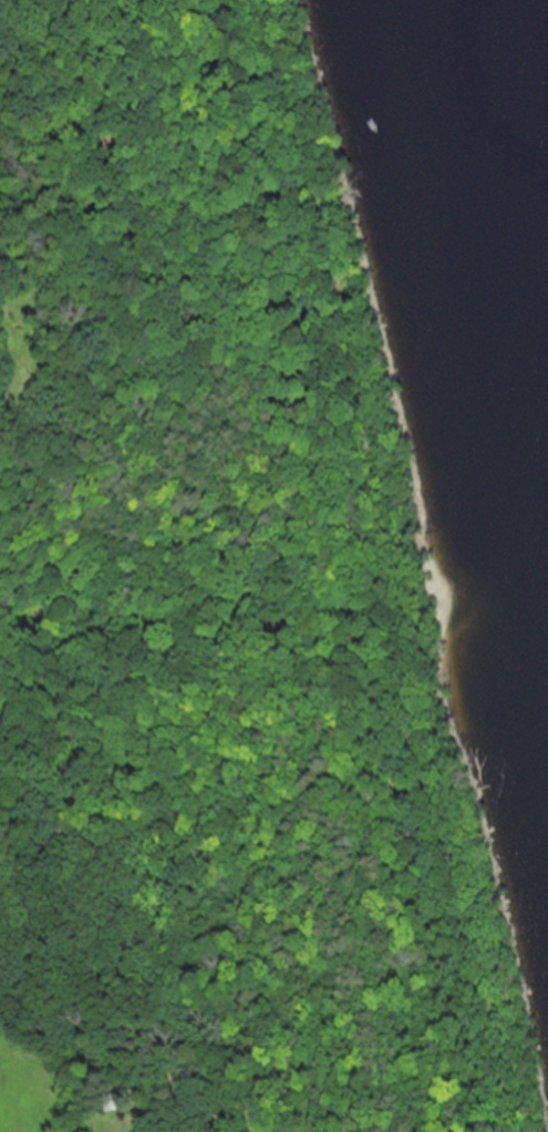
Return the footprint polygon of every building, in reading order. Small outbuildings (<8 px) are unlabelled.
[(118,1111),(118,1092),(106,1092),(106,1081),(90,1081),(90,1111),(118,1111)]
